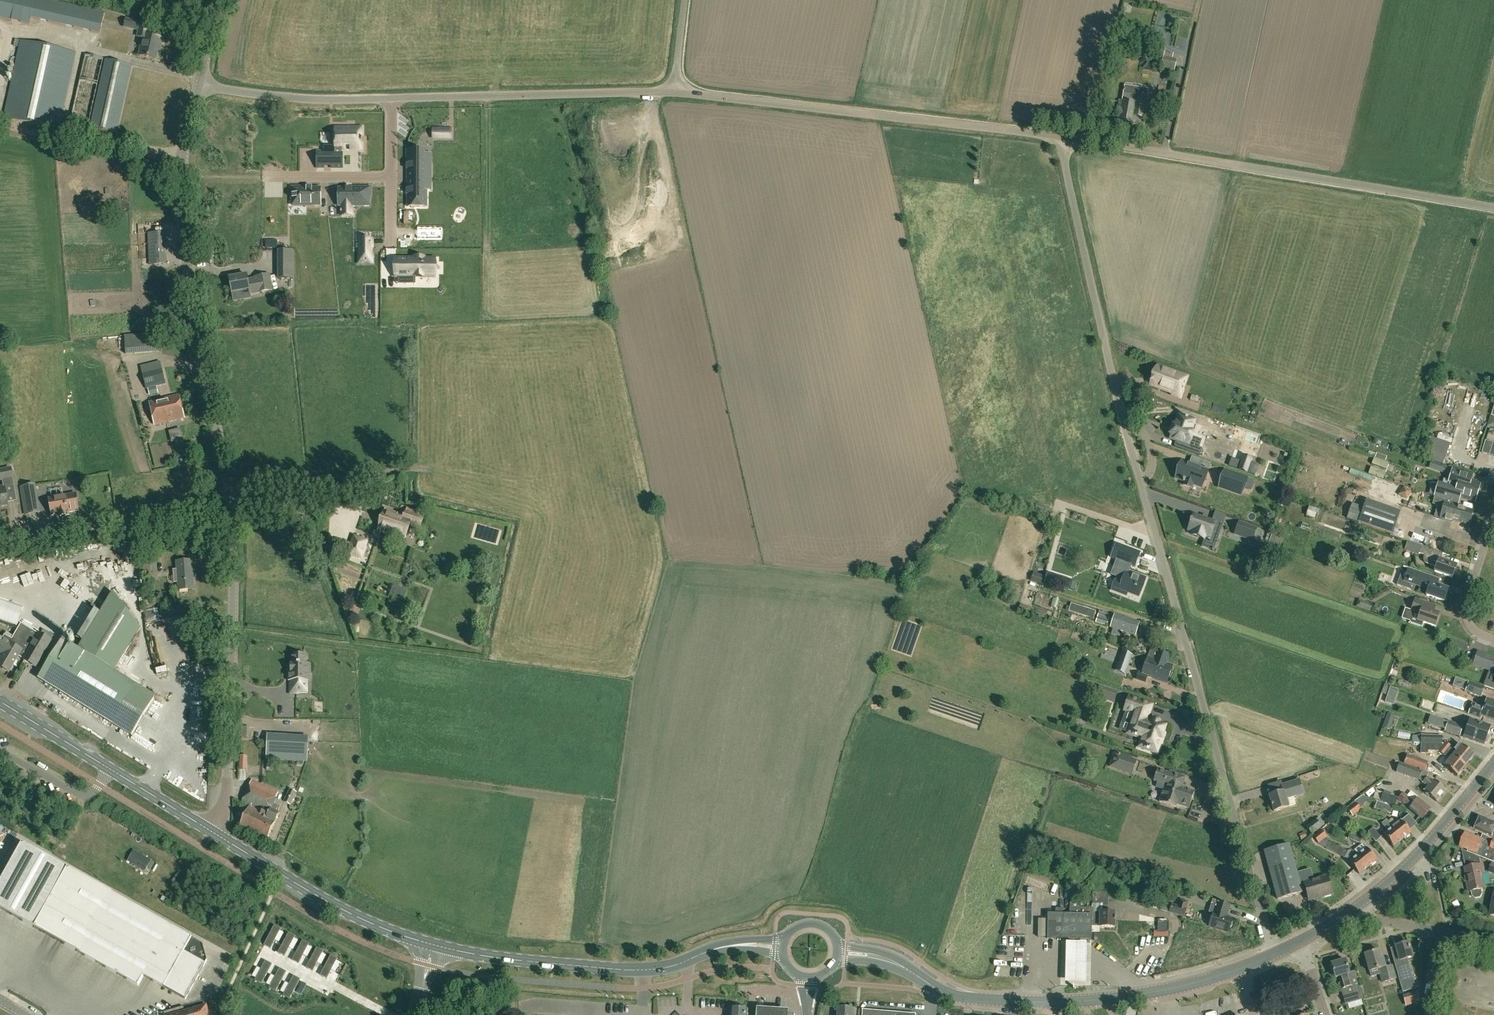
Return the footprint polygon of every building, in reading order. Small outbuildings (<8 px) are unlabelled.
[(105,12),(50,0),(0,0),(0,17),(29,24),(31,17),(100,33),(105,12)] [(141,22),(126,19),(124,27),(138,30),(137,36),(143,37),(140,55),(156,59),(159,44),(161,45),(162,38),(148,35),(150,23),(141,21),(141,22)] [(58,130),(76,52),(21,40),(3,118),(58,130)] [(1116,56),(1123,58),(1125,50),(1117,49),(1116,56)] [(88,128),(103,59),(85,55),(70,124),(88,128)] [(1174,70),(1177,59),(1163,56),(1160,67),(1174,70)] [(116,134),(131,65),(105,59),(90,128),(116,134)] [(1147,96),(1148,89),(1138,87),(1137,94),(1123,91),(1121,101),(1119,101),(1116,120),(1135,123),(1136,114),(1145,115),(1148,96),(1147,96)] [(1164,91),(1162,99),(1169,100),(1170,92),(1164,91)] [(323,140),(323,153),(353,153),(353,140),(323,140)] [(403,166),(403,182),(432,182),(433,166),(403,166)] [(403,182),(403,197),(432,196),(432,182),(403,182)] [(291,197),(290,218),(323,218),(323,197),(291,197)] [(323,197),(323,218),(359,218),(358,197),(323,197)] [(164,254),(164,247),(165,247),(165,232),(148,232),(149,264),(166,264),(166,254),(164,254)] [(291,255),(273,255),(274,269),(291,269),(291,255)] [(272,290),(269,274),(255,277),(255,279),(247,280),(246,275),(229,278),(231,292),(249,289),(250,294),(272,290)] [(409,279),(409,302),(456,301),(457,278),(409,279)] [(354,281),(354,314),(376,314),(376,281),(354,281)] [(126,353),(161,351),(160,333),(125,335),(126,353)] [(157,386),(166,384),(160,361),(140,366),(146,389),(148,388),(157,386)] [(1158,366),(1152,383),(1182,395),(1188,379),(1158,366)] [(157,386),(148,388),(150,395),(159,393),(157,386)] [(155,425),(184,418),(179,394),(149,401),(155,425)] [(1174,446),(1199,455),(1202,449),(1189,444),(1193,432),(1191,431),(1195,420),(1187,417),(1188,416),(1186,416),(1186,417),(1178,414),(1178,415),(1176,420),(1174,425),(1172,425),(1169,434),(1171,434),(1170,438),(1176,440),(1174,446)] [(1489,454),(1493,443),(1486,441),(1483,452),(1489,454)] [(1376,453),(1374,458),(1385,462),(1387,457),(1376,453)] [(1228,466),(1254,475),(1257,467),(1258,464),(1251,462),(1252,459),(1242,455),(1240,461),(1231,457),(1228,466)] [(1387,470),(1389,463),(1385,462),(1374,458),(1372,464),(1387,470)] [(1193,484),(1202,487),(1208,470),(1181,461),(1175,478),(1183,481),(1183,482),(1184,482),(1183,485),(1191,488),(1193,484)] [(1431,461),(1429,468),(1444,473),(1446,466),(1431,461)] [(1,480),(3,488),(13,486),(10,468),(0,470),(0,480),(1,480)] [(1478,493),(1481,483),(1463,478),(1465,472),(1453,469),(1449,483),(1468,488),(1467,490),(1478,493)] [(1243,489),(1247,478),(1225,470),(1221,481),(1219,487),(1241,495),(1243,489)] [(1434,496),(1448,500),(1453,502),(1454,496),(1461,498),(1475,502),(1478,493),(1467,490),(1468,488),(1449,483),(1449,485),(1447,484),(1442,482),(1439,481),(1437,488),(1434,496)] [(49,498),(52,515),(57,514),(58,516),(69,515),(68,512),(79,510),(76,493),(49,498)] [(37,494),(21,496),(23,506),(39,503),(37,494)] [(1447,503),(1448,500),(1434,496),(1432,504),(1445,508),(1443,515),(1442,519),(1451,521),(1452,522),(1453,520),(1469,524),(1473,510),(1447,503)] [(1393,532),(1400,512),(1366,499),(1363,507),(1352,503),(1347,517),(1358,521),(1393,533),(1393,532)] [(1320,511),(1309,507),(1306,516),(1317,520),(1320,511)] [(420,527),(425,514),(408,508),(406,515),(386,508),(378,531),(405,540),(410,524),(420,527)] [(1191,535),(1205,539),(1206,536),(1210,538),(1212,531),(1219,534),(1223,522),(1213,518),(1212,521),(1207,519),(1208,516),(1203,515),(1202,517),(1194,514),(1191,521),(1190,521),(1189,523),(1190,523),(1188,530),(1192,532),(1191,535)] [(1234,534),(1252,540),(1257,528),(1239,522),(1234,534)] [(1278,548),(1282,537),(1271,533),(1267,544),(1278,548)] [(362,558),(368,540),(355,536),(352,544),(338,540),(335,549),(362,558)] [(1452,578),(1457,565),(1441,560),(1443,553),(1434,550),(1433,549),(1422,545),(1419,553),(1424,555),(1424,557),(1423,559),(1424,561),(1425,563),(1427,564),(1436,567),(1435,571),(1452,578)] [(145,573),(157,573),(156,560),(144,561),(145,573)] [(194,589),(192,560),(177,561),(177,569),(173,570),(174,582),(178,582),(179,590),(194,589)] [(1446,601),(1447,596),(1446,595),(1448,589),(1439,586),(1441,579),(1412,568),(1407,580),(1429,588),(1426,595),(1429,596),(1430,596),(1432,597),(1444,601),(1444,600),(1446,601)] [(1145,579),(1126,572),(1124,577),(1117,575),(1112,589),(1126,594),(1127,591),(1138,595),(1145,579)] [(1047,573),(1044,582),(1068,589),(1071,581),(1071,580),(1047,573)] [(114,670),(139,627),(112,590),(78,648),(62,639),(38,678),(133,735),(157,695),(114,670)] [(1371,612),(1373,604),(1359,599),(1356,607),(1371,612)] [(1436,606),(1427,603),(1415,599),(1411,611),(1413,611),(1410,620),(1411,622),(1422,626),(1423,622),(1435,626),(1439,614),(1435,612),(1434,612),(1436,606)] [(1093,619),(1096,611),(1071,603),(1069,611),(1093,619)] [(350,607),(348,615),(356,618),(359,610),(350,607)] [(153,610),(145,612),(146,623),(154,621),(153,610)] [(1107,626),(1109,618),(1098,614),(1096,622),(1107,626)] [(1135,635),(1139,622),(1114,615),(1111,627),(1135,635)] [(24,646),(19,656),(24,659),(23,660),(36,668),(52,641),(39,632),(38,633),(21,623),(18,629),(12,639),(24,646)] [(0,637),(0,654),(0,655),(0,667),(9,672),(24,646),(12,639),(5,635),(3,638),(0,637)] [(1457,643),(1451,641),(1448,649),(1454,651),(1457,643)] [(1167,683),(1173,665),(1167,663),(1170,654),(1158,650),(1155,658),(1160,660),(1159,663),(1161,664),(1158,670),(1162,671),(1161,675),(1162,676),(1161,681),(1167,683)] [(288,672),(288,681),(292,681),(292,684),(290,684),(290,693),(299,693),(299,692),(306,692),(306,681),(310,681),(310,664),(306,664),(306,655),(304,655),(304,652),(294,652),(294,655),(292,655),(292,664),(290,664),(291,672),(288,672)] [(1132,655),(1122,652),(1118,664),(1127,667),(1132,655)] [(1478,652),(1474,665),(1491,671),(1493,669),(1493,657),(1478,652)] [(1161,675),(1162,671),(1158,670),(1161,664),(1159,663),(1160,660),(1155,658),(1148,656),(1142,674),(1138,672),(1136,679),(1145,682),(1147,677),(1161,681),(1162,676),(1161,675)] [(1361,680),(1357,693),(1382,702),(1387,689),(1361,680)] [(1481,697),(1484,687),(1469,682),(1465,691),(1481,697)] [(1384,702),(1392,705),(1397,690),(1389,688),(1384,702)] [(1151,705),(1129,697),(1125,710),(1135,713),(1128,733),(1143,738),(1140,747),(1156,752),(1165,726),(1158,724),(1158,722),(1156,720),(1154,720),(1153,722),(1146,720),(1151,705)] [(1487,698),(1484,706),(1473,702),(1469,714),(1480,718),(1481,716),(1493,721),(1493,701),(1487,698)] [(1388,714),(1385,720),(1392,723),(1394,716),(1388,714)] [(1439,727),(1442,720),(1432,716),(1429,723),(1439,727)] [(1487,735),(1490,727),(1470,720),(1467,728),(1463,727),(1463,726),(1448,721),(1445,731),(1460,736),(1464,737),(1464,738),(1484,744),(1484,743),(1486,743),(1487,742),(1489,737),(1488,736),(1487,735)] [(284,735),(268,734),(266,759),(283,760),(307,761),(309,736),(284,735)] [(1442,747),(1442,736),(1412,735),(1412,742),(1413,742),(1419,743),(1421,743),(1421,744),(1442,747)] [(1450,746),(1445,742),(1442,747),(1466,766),(1474,755),(1459,743),(1454,749),(1451,746),(1450,746)] [(1466,766),(1442,747),(1421,744),(1420,753),(1428,754),(1428,751),(1438,751),(1443,755),(1447,759),(1443,764),(1458,775),(1466,766)] [(1137,760),(1114,753),(1111,762),(1133,770),(1137,760)] [(1424,771),(1428,761),(1407,754),(1403,763),(1423,770),(1424,771)] [(1419,780),(1423,770),(1403,763),(1401,763),(1399,767),(1398,772),(1419,780)] [(1156,787),(1164,790),(1160,801),(1176,807),(1177,804),(1189,808),(1195,792),(1182,788),(1186,776),(1170,771),(1169,773),(1158,769),(1154,781),(1157,782),(1156,787)] [(1433,782),(1428,777),(1423,782),(1428,786),(1425,791),(1427,792),(1426,794),(1430,797),(1431,796),(1437,801),(1446,789),(1434,780),(1433,782)] [(1299,779),(1293,781),(1282,785),(1284,791),(1270,795),(1275,810),(1289,806),(1286,798),(1298,795),(1303,793),(1299,779)] [(267,840),(279,813),(275,811),(278,805),(273,803),(278,792),(251,780),(241,801),(249,805),(239,827),(267,840)] [(291,805),(297,793),(290,789),(283,802),(291,805)] [(1383,792),(1376,790),(1373,798),(1380,801),(1380,802),(1393,807),(1395,807),(1398,797),(1390,795),(1391,793),(1384,790),(1383,792)] [(1416,802),(1408,795),(1403,792),(1398,797),(1403,801),(1423,818),(1431,808),(1419,798),(1416,802)] [(1393,807),(1380,802),(1377,801),(1374,808),(1390,814),(1393,807)] [(1352,805),(1358,812),(1361,809),(1355,802),(1352,805)] [(1353,816),(1358,812),(1352,805),(1347,809),(1353,816)] [(1481,817),(1475,829),(1493,837),(1493,822),(1481,817)] [(1396,824),(1392,818),(1388,821),(1387,819),(1385,821),(1389,822),(1402,839),(1411,832),(1402,820),(1396,824)] [(1312,834),(1322,826),(1316,819),(1307,827),(1312,834)] [(1394,846),(1402,839),(1389,822),(1385,821),(1381,823),(1387,831),(1384,834),(1394,846)] [(1376,841),(1381,837),(1373,828),(1368,832),(1376,841)] [(1340,847),(1328,842),(1323,839),(1327,836),(1322,829),(1313,836),(1319,843),(1326,847),(1337,853),(1340,847)] [(1301,840),(1307,838),(1305,831),(1299,834),(1301,840)] [(1360,842),(1362,837),(1350,832),(1348,837),(1360,842)] [(1482,843),(1483,840),(1466,833),(1461,847),(1483,856),(1485,851),(1486,851),(1486,850),(1486,849),(1487,845),(1482,843)] [(0,877),(0,909),(32,927),(138,986),(144,976),(185,999),(207,960),(202,944),(65,867),(20,842),(0,877)] [(1300,883),(1289,843),(1264,850),(1277,899),(1301,892),(1301,891),(1306,890),(1309,900),(1332,893),(1327,876),(1300,883)] [(1368,866),(1376,860),(1367,848),(1358,854),(1368,866)] [(151,860),(139,853),(132,864),(145,871),(151,860)] [(1359,873),(1368,866),(1358,854),(1350,861),(1359,873)] [(1122,861),(1120,869),(1131,873),(1134,865),(1122,861)] [(1482,894),(1481,889),(1485,888),(1482,873),(1484,872),(1483,864),(1465,867),(1468,883),(1467,883),(1469,891),(1472,891),(1473,896),(1475,898),(1481,897),(1482,894)] [(1048,919),(1047,938),(1091,939),(1092,926),(1100,926),(1100,927),(1115,927),(1115,918),(1116,918),(1116,912),(1115,912),(1102,912),(1102,906),(1108,906),(1108,896),(1106,896),(1106,897),(1100,897),(1100,893),(1099,893),(1092,892),(1092,899),(1087,899),(1087,903),(1084,903),(1084,899),(1081,899),(1070,899),(1070,900),(1070,907),(1069,913),(1063,913),(1063,908),(1056,907),(1055,913),(1048,913),(1048,919)] [(1228,913),(1230,905),(1218,901),(1214,913),(1213,913),(1209,926),(1229,932),(1230,927),(1232,926),(1233,922),(1232,920),(1233,919),(1225,916),(1226,913),(1228,913)] [(1172,904),(1169,912),(1184,916),(1186,908),(1172,904)] [(1167,931),(1167,918),(1158,918),(1157,931),(1167,931)] [(265,944),(271,948),(281,928),(275,925),(265,944)] [(279,952),(285,955),(295,935),(289,932),(279,952)] [(1103,933),(1093,932),(1092,940),(1103,941),(1103,933)] [(293,959),(298,962),(309,943),(303,940),(293,959)] [(1085,941),(1065,941),(1065,981),(1085,981),(1085,941)] [(1407,959),(1412,957),(1408,942),(1395,946),(1398,955),(1392,956),(1400,983),(1402,989),(1413,986),(1411,980),(1407,981),(1405,974),(1411,973),(1407,959)] [(306,966),(312,969),(322,950),(316,947),(306,966)] [(1381,959),(1379,950),(1364,954),(1369,971),(1379,969),(1382,982),(1395,978),(1392,967),(1386,969),(1383,958),(1381,959)] [(321,973),(327,976),(337,957),(331,954),(321,973)] [(256,979),(262,982),(272,963),(266,960),(256,979)] [(1349,972),(1346,960),(1331,964),(1335,977),(1340,976),(1343,988),(1341,988),(1344,996),(1343,996),(1345,1003),(1362,999),(1355,971),(1349,972)] [(270,986),(276,990),(287,970),(281,967),(270,986)] [(284,993),(290,997),(300,977),(294,974),(284,993)] [(1404,996),(1406,1005),(1420,1001),(1418,992),(1404,996)] [(1299,1003),(1305,1005),(1308,999),(1301,997),(1299,1003)] [(1271,1014),(1283,1011),(1285,1011),(1283,1003),(1281,1004),(1269,1007),(1271,1014)] [(171,1014),(209,1014),(206,1005),(171,1014)] [(745,1007),(739,1007),(739,1008),(731,1008),(731,1014),(746,1014),(747,1009),(745,1009),(745,1007)]
